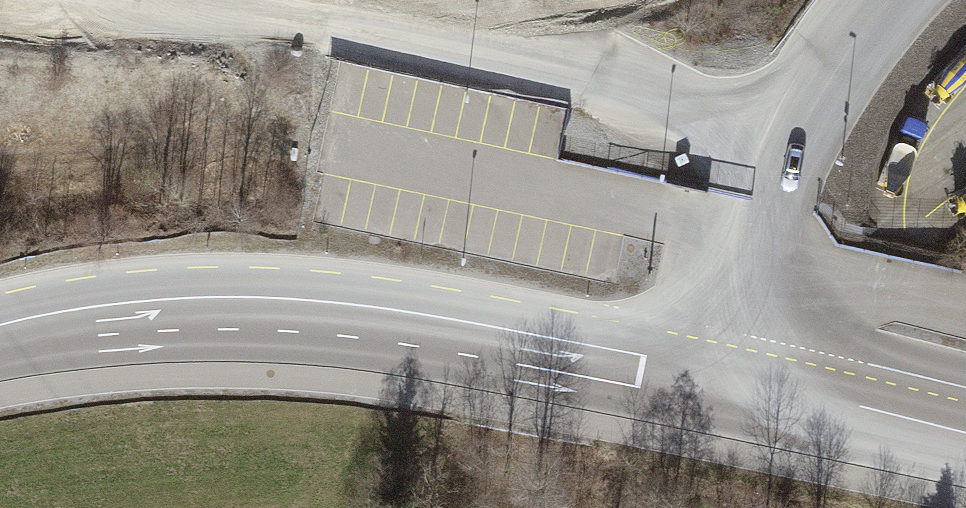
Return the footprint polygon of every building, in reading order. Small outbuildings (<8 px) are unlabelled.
[(421,127),(434,80),(345,56),(332,103),(421,127)] [(564,149),(568,102),(532,99),(528,146),(564,149)]
